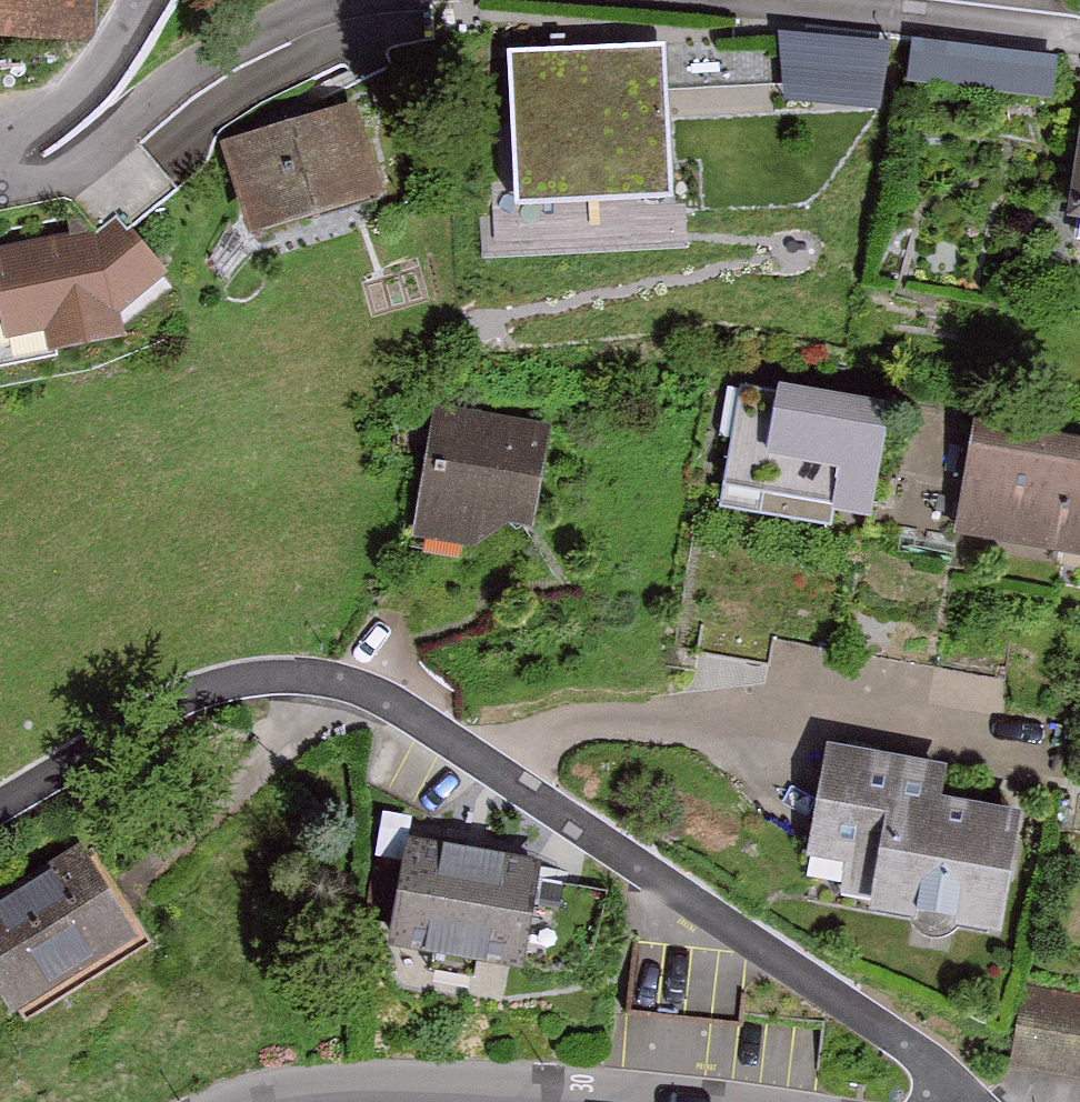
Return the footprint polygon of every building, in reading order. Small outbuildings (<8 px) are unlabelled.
[(101,32),(102,0),(0,0),(0,30),(101,32)] [(682,46),(540,57),(551,202),(693,191),(682,46)] [(908,98),(1055,100),(1056,53),(909,51),(908,98)] [(371,105),(257,144),(287,232),(401,194),(371,105)] [(114,239),(20,260),(30,329),(95,321),(104,350),(160,340),(156,308),(198,272),(149,222),(122,244),(114,239)] [(743,389),(722,503),(831,523),(833,508),(867,514),(885,415),(743,389)] [(462,407),(443,524),(541,540),(561,424),(462,407)] [(1064,549),(1079,452),(1079,449),(980,432),(963,532),(1064,549)] [(1079,552),(1079,452),(1064,549),(1079,552)] [(938,773),(834,753),(815,851),(860,859),(852,901),(993,928),(1014,820),(932,804),(938,773)] [(439,844),(424,940),(551,960),(565,864),(439,844)] [(109,863),(0,936),(0,954),(52,1031),(169,952),(109,863)]
